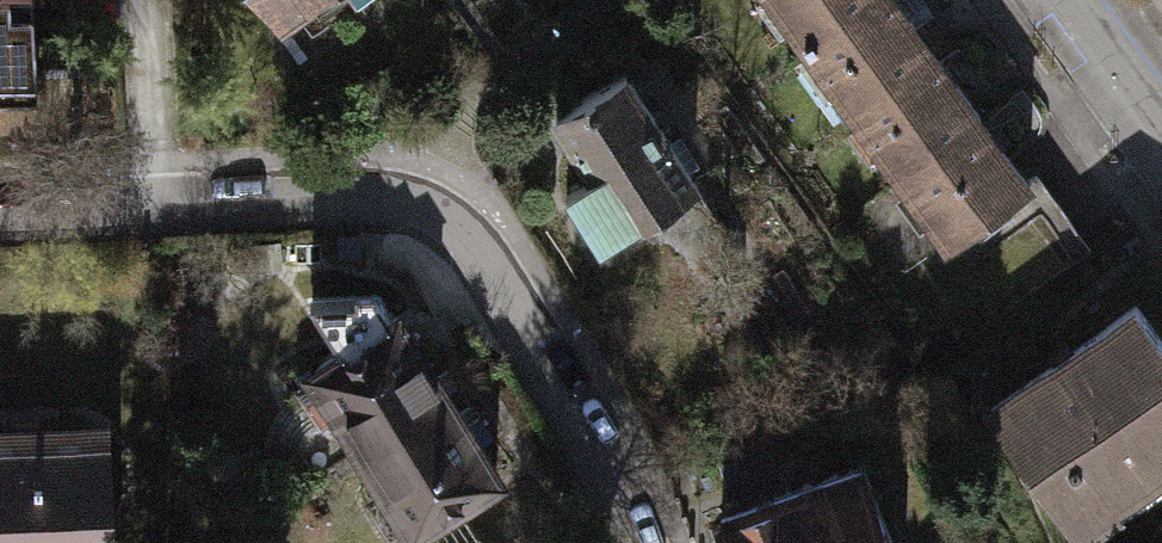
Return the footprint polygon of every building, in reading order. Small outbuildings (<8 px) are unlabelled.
[(37,94),(35,0),(0,0),(0,94),(37,94)] [(303,28),(344,0),(264,0),(273,13),(286,4),(303,28)] [(806,47),(871,0),(772,0),(806,47)] [(896,0),(871,0),(806,47),(852,111),(933,53),(947,43),(927,15),(914,24),(896,0)] [(981,119),(933,53),(852,111),(900,177),(981,119)] [(565,190),(598,243),(692,185),(621,72),(553,114),(591,175),(565,190)] [(1027,182),(981,119),(900,177),(945,240),(1027,182)] [(1153,457),(1161,451),(1161,351),(1127,301),(978,407),(1068,534),(1107,506),(1099,496),(1153,457)] [(329,407),(352,444),(437,392),(388,313),(299,368),(304,375),(290,383),(311,418),(329,407)] [(487,474),(437,392),(352,444),(376,483),(356,496),(379,533),(398,521),(402,527),(487,474)] [(79,437),(0,440),(0,542),(83,542),(79,437)] [(731,542),(890,542),(860,465),(722,521),(731,542)]
